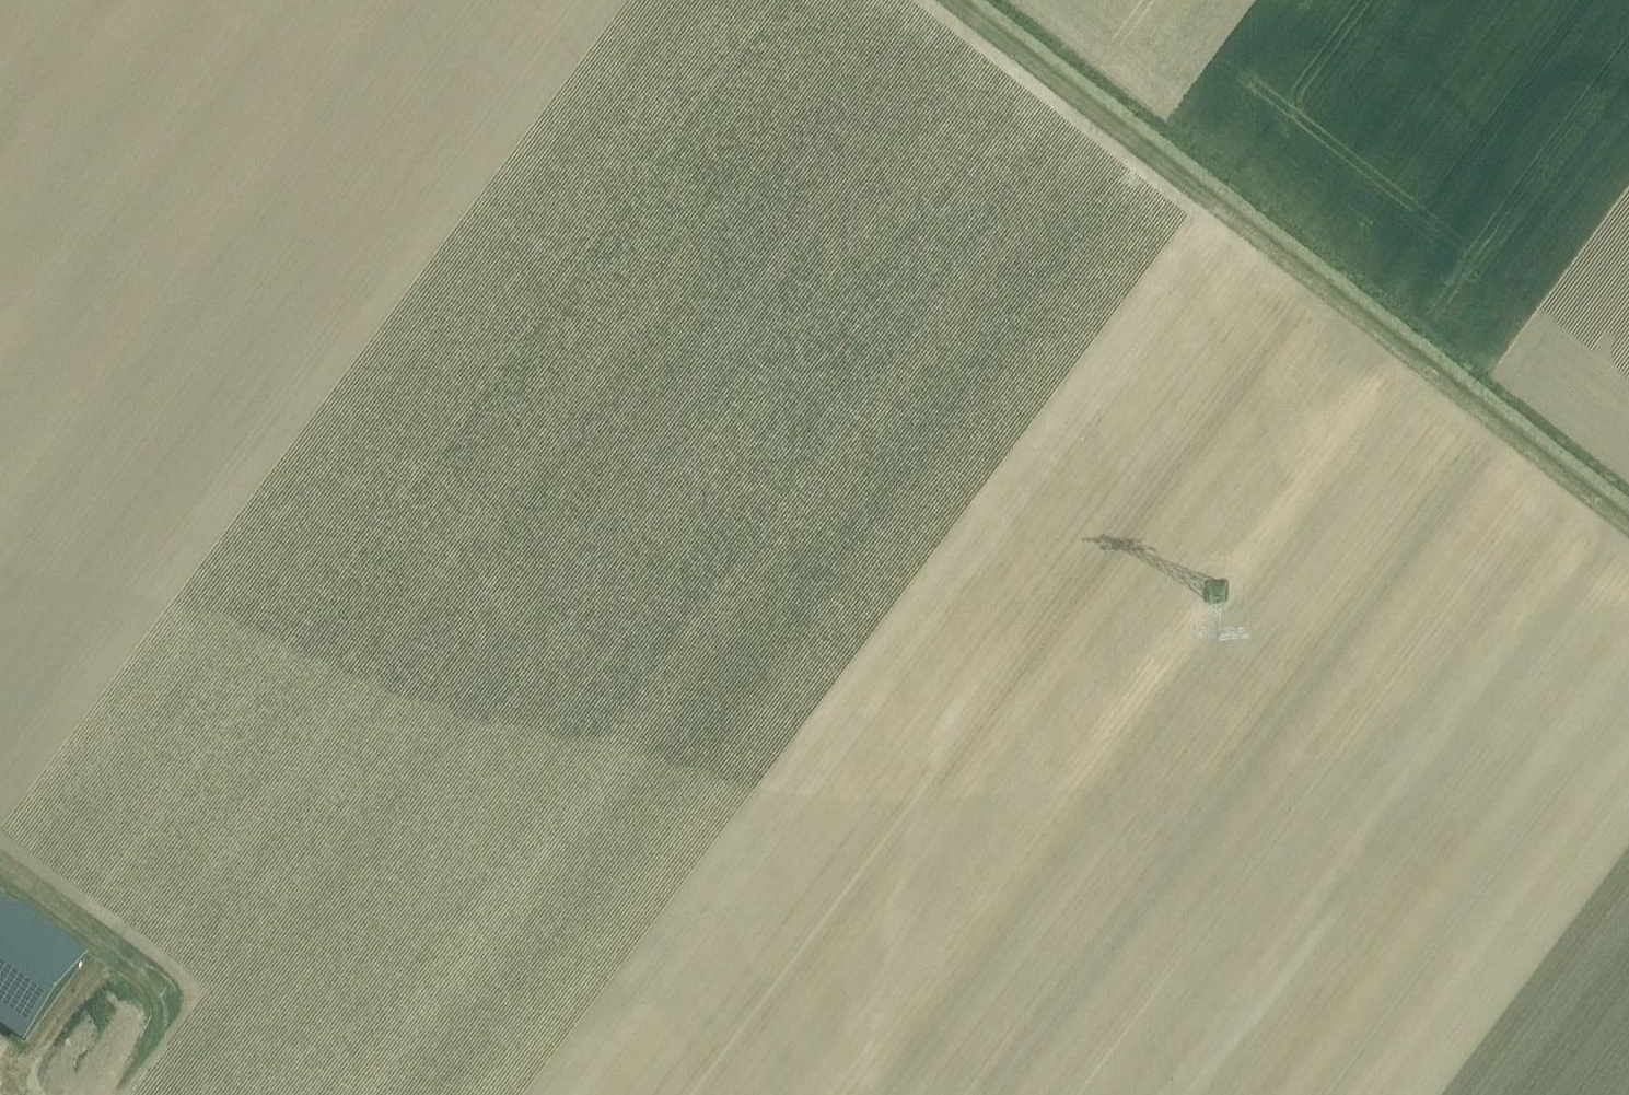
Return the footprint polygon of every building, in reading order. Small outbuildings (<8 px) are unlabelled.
[(6,1027),(25,1041),(26,1042),(27,1040),(53,1005),(83,963),(84,963),(0,902),(0,1023),(6,1027)]
